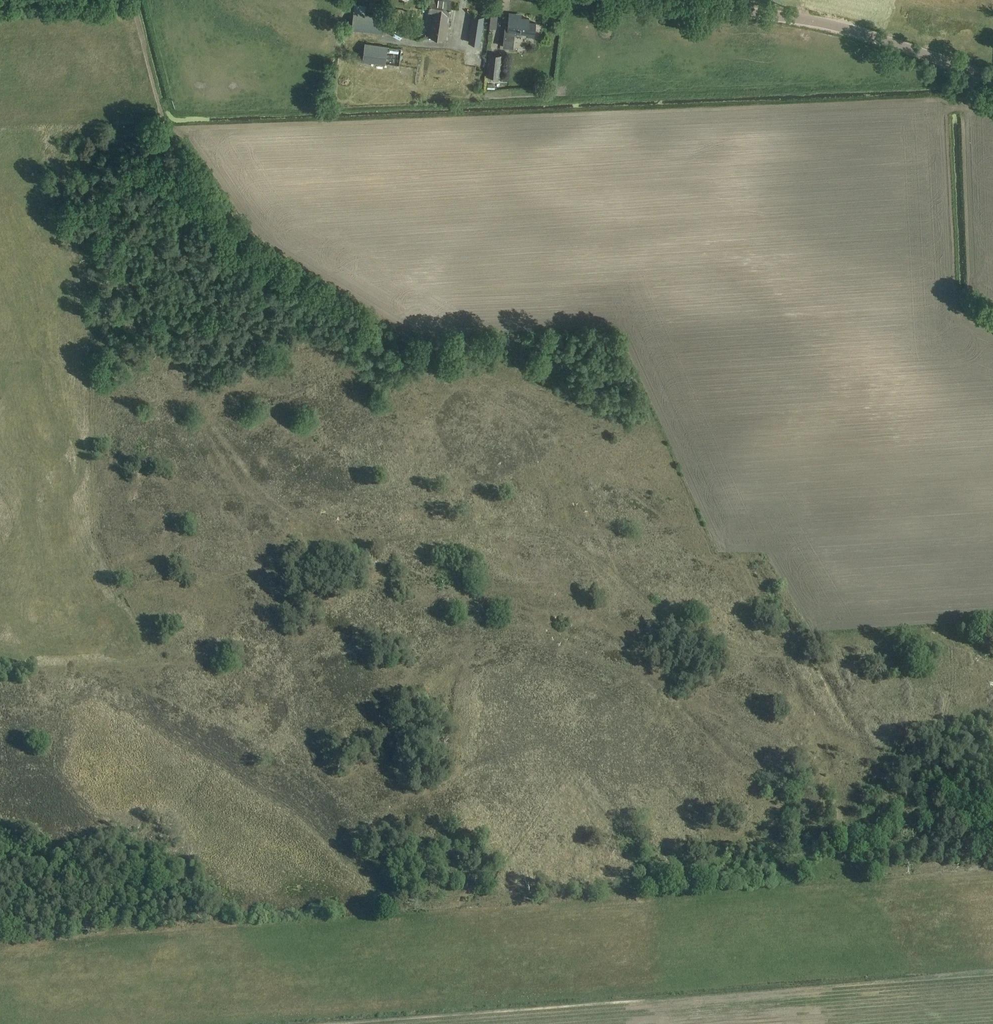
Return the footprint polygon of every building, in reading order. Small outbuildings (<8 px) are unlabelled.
[(451,0),(431,0),(429,12),(432,12),(429,36),(445,38),(451,0)] [(385,17),(364,14),(365,5),(355,4),(354,13),(351,29),(383,33),(385,17)] [(472,15),(468,43),(480,44),(484,17),(472,15)] [(504,33),(503,47),(513,48),(515,33),(527,34),(526,36),(534,37),(536,24),(535,24),(535,25),(528,24),(529,19),(509,17),(507,33),(504,33)] [(365,44),(363,61),(385,64),(387,47),(365,44)] [(498,76),(501,55),(489,54),(487,75),(498,76)]
